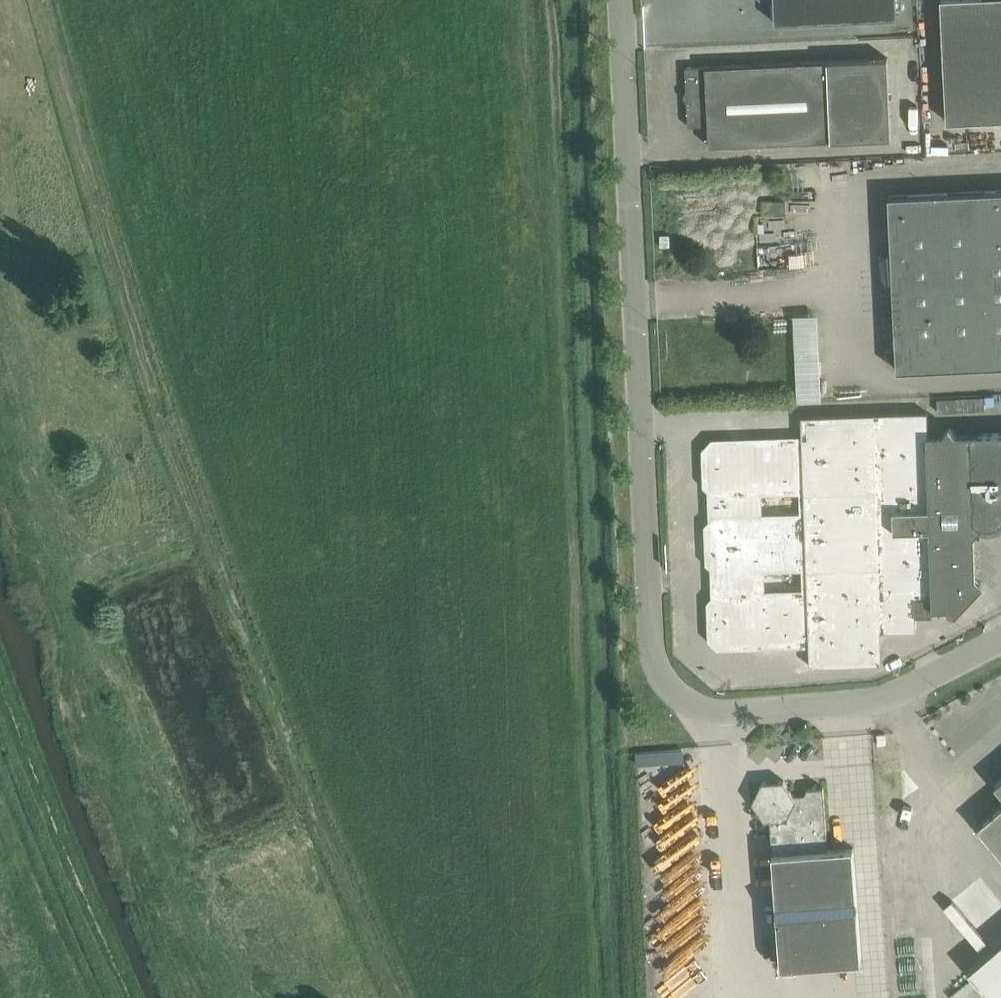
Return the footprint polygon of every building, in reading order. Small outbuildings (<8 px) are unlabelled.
[(897,16),(896,0),(775,0),(776,22),(796,21),(897,16)] [(947,121),(1000,119),(1000,0),(942,0),(947,121)] [(729,145),(831,139),(891,137),(888,58),(828,60),(686,66),(688,126),(709,125),(709,145),(729,145)] [(896,350),(897,370),(1000,365),(1000,190),(888,196),(896,350)] [(753,437),(731,438),(726,442),(712,443),(707,448),(707,457),(703,462),(703,472),(708,477),(708,486),(713,491),(714,519),(709,524),(710,534),(705,539),(706,549),(710,554),(711,563),(715,568),(717,596),(712,601),(712,611),(708,616),(708,626),(713,630),(713,640),(718,645),(732,644),(737,649),(753,648),(757,643),(805,642),(810,646),(810,665),(882,663),(881,631),(917,630),(916,598),(933,598),(933,607),(948,607),(956,614),(984,583),(977,576),(975,534),(983,525),(989,526),(994,525),(999,523),(1000,521),(1000,432),(986,433),(957,434),(949,427),(942,434),(929,435),(928,411),(802,415),(802,434),(798,440),(758,441),(753,437)] [(862,960),(855,867),(854,847),(828,849),(824,786),(808,787),(803,797),(797,798),(784,780),(762,781),(753,801),(765,820),(771,819),(781,966),(862,960)] [(978,826),(991,841),(1000,852),(1000,806),(978,826)] [(969,970),(993,997),(1000,997),(1000,943),(969,970)]
